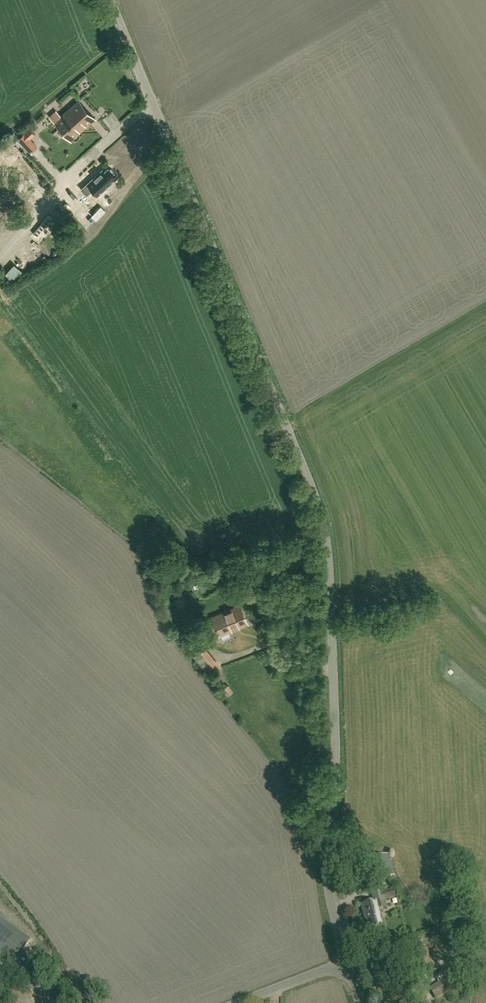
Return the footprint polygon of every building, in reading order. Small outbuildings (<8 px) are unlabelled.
[(79,100),(55,122),(71,140),(95,118),(79,100)] [(30,139),(35,134),(30,128),(19,139),(30,151),(36,146),(30,139)] [(11,151),(7,154),(13,161),(17,158),(11,151)] [(9,172),(0,163),(0,180),(9,172)] [(16,167),(10,172),(18,180),(23,175),(16,167)] [(104,189),(117,178),(108,169),(104,173),(102,171),(88,184),(98,195),(104,189)] [(34,189),(44,196),(47,190),(38,184),(34,189)] [(37,240),(35,242),(41,247),(60,226),(49,217),(33,236),(37,240)] [(38,260),(44,253),(36,246),(29,252),(38,260)] [(7,274),(11,279),(20,273),(16,267),(7,274)] [(240,605),(212,617),(220,635),(248,623),(240,605)] [(210,674),(217,668),(219,667),(203,648),(194,656),(210,674)] [(223,689),(227,697),(235,692),(231,685),(223,689)] [(394,876),(389,856),(374,859),(379,879),(394,876)] [(384,900),(394,897),(392,890),(382,893),(380,887),(370,890),(373,902),(361,905),(364,914),(365,914),(370,930),(384,927),(379,910),(386,908),(384,900)] [(10,968),(30,940),(0,919),(0,961),(10,968)] [(421,980),(439,969),(425,947),(408,958),(421,980)] [(446,979),(450,977),(444,968),(439,972),(440,974),(436,976),(439,982),(429,988),(436,1000),(453,989),(446,979)]
